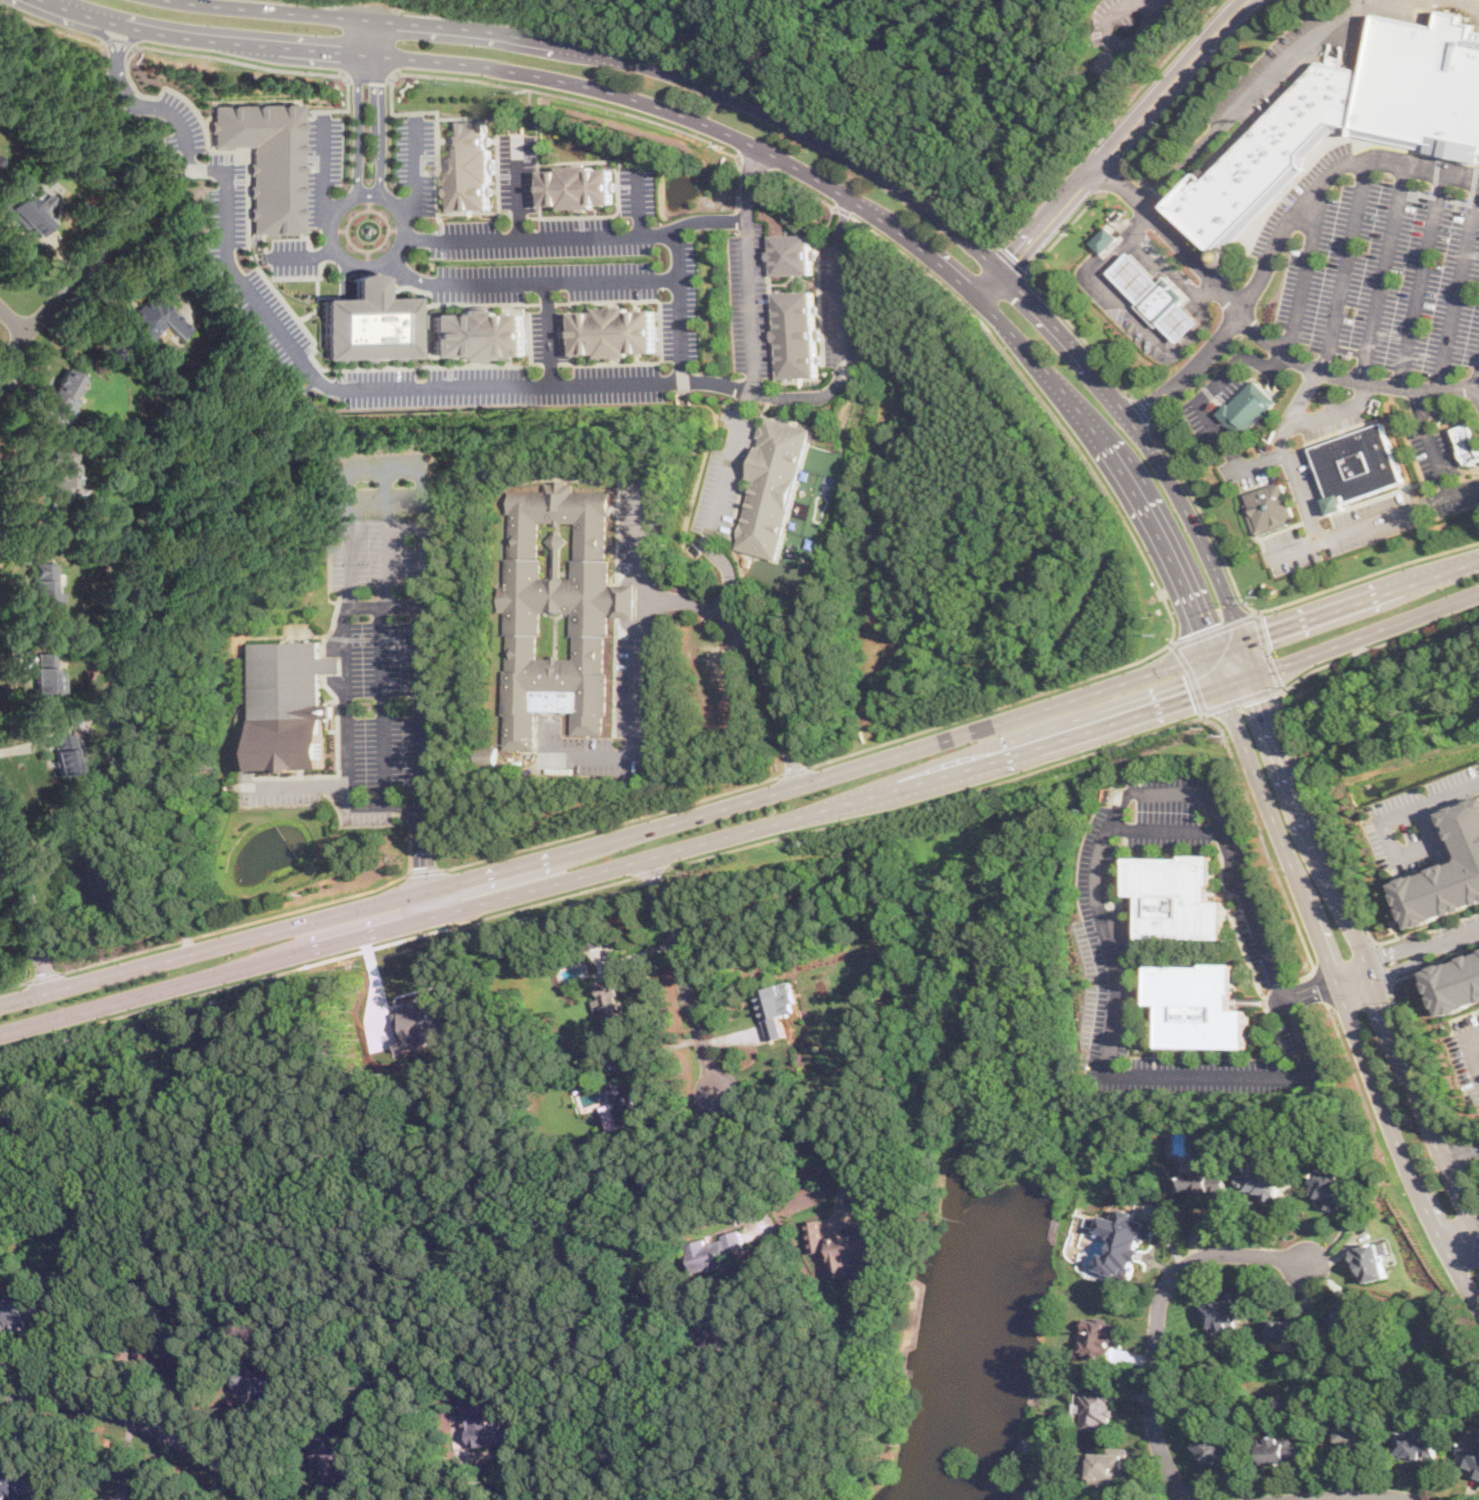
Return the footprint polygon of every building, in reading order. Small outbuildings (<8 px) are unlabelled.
[(1469,37),(1472,23),(1458,21),(1459,14),(1440,10),(1436,26),(1375,13),(1363,71),(1351,125),(1478,152),(1478,39),(1469,37)] [(1363,71),(1318,61),(1203,180),(1196,172),(1163,204),(1210,251),(1298,162),(1299,151),(1330,120),(1351,125),(1363,71)] [(215,107),(297,105),(300,233),(253,235),(251,146),(215,148),(215,107)] [(491,209),(490,122),(444,122),(444,210),(491,209)] [(616,166),(541,167),(541,207),(616,206),(616,166)] [(62,215),(32,184),(7,210),(36,240),(62,215)] [(1092,241),(1109,224),(1120,235),(1104,252),(1092,241)] [(771,235),(772,275),(813,275),(813,235),(771,235)] [(1112,271),(1132,251),(1162,282),(1143,302),(1112,271)] [(1138,304),(1167,275),(1187,295),(1158,325),(1138,304)] [(419,298),(388,299),(388,277),(359,278),(359,301),(328,302),(329,360),(420,358),(419,298)] [(814,291),(773,291),(774,378),(815,378),(814,291)] [(178,341),(191,329),(154,292),(122,324),(145,347),(159,333),(166,340),(172,334),(178,341)] [(1181,341),(1161,321),(1181,301),(1201,321),(1181,341)] [(656,308),(570,309),(570,355),(657,354),(656,308)] [(523,357),(522,310),(432,312),(432,359),(523,357)] [(64,415),(84,379),(63,368),(43,404),(64,415)] [(1242,438),(1277,402),(1254,380),(1230,406),(1227,403),(1217,414),(1242,438)] [(811,427),(765,416),(734,549),(781,559),(811,427)] [(1469,423),(1453,429),(1466,466),(1478,461),(1478,451),(1469,423)] [(1333,508),(1404,482),(1383,424),(1312,449),(1333,508)] [(75,464),(69,464),(70,457),(49,456),(49,505),(75,506),(75,464)] [(1295,518),(1281,482),(1246,495),(1259,531),(1295,518)] [(506,490),(505,585),(498,585),(498,612),(503,612),(503,748),(536,748),(536,711),(572,711),(572,733),(606,733),(606,616),(634,616),(634,584),(608,584),(609,492),(571,492),(571,483),(544,483),(544,490),(506,490)] [(59,603),(59,563),(32,563),(32,603),(59,603)] [(323,768),(322,718),(332,718),(332,703),(321,703),(321,671),(341,671),(341,656),(319,656),(319,641),(251,641),(252,768),(323,768)] [(35,650),(35,696),(59,697),(59,650),(35,650)] [(49,737),(59,779),(81,774),(71,732),(49,737)] [(1478,902),(1478,799),(1452,809),(1469,854),(1467,857),(1400,880),(1417,925),(1478,902)] [(1224,940),(1225,900),(1212,900),(1213,857),(1131,856),(1130,895),(1142,895),(1141,938),(1224,940)] [(1427,968),(1442,1015),(1478,1003),(1478,952),(1427,968)] [(1162,1046),(1246,1046),(1246,1009),(1234,1009),(1234,966),(1150,966),(1150,1005),(1162,1005),(1162,1046)] [(617,978),(597,983),(600,998),(593,1000),(596,1011),(604,1009),(608,1027),(627,1023),(617,978)] [(756,989),(767,1041),(787,1036),(783,1014),(799,1010),(793,981),(756,989)] [(446,1040),(438,998),(393,1007),(402,1049),(446,1040)] [(606,1084),(612,1102),(601,1105),(609,1131),(641,1121),(628,1078),(606,1084)] [(1279,1162),(1242,1162),(1242,1195),(1279,1195),(1279,1162)] [(1339,1209),(1346,1172),(1314,1166),(1309,1194),(1322,1197),(1321,1206),(1339,1209)] [(1227,1191),(1227,1169),(1186,1169),(1186,1192),(1227,1191)] [(1132,1276),(1135,1259),(1140,1260),(1144,1238),(1153,1240),(1156,1221),(1139,1218),(1140,1211),(1121,1207),(1119,1217),(1102,1214),(1098,1236),(1106,1237),(1100,1271),(1132,1276)] [(881,1255),(879,1227),(825,1232),(824,1219),(803,1221),(806,1253),(833,1250),(835,1273),(850,1272),(848,1258),(881,1255)] [(739,1262),(737,1250),(745,1248),(741,1230),(686,1242),(693,1272),(739,1262)] [(1352,1249),(1362,1283),(1389,1276),(1380,1241),(1352,1249)] [(1211,1332),(1250,1321),(1241,1290),(1202,1301),(1211,1332)] [(1326,1318),(1346,1342),(1372,1321),(1352,1297),(1326,1318)] [(0,1300),(0,1329),(35,1329),(35,1300),(0,1300)] [(1113,1361),(1119,1320),(1086,1315),(1081,1356),(1113,1361)] [(1310,1346),(1311,1317),(1272,1315),(1270,1344),(1310,1346)] [(1117,1420),(1117,1387),(1076,1387),(1076,1417),(1083,1417),(1083,1430),(1107,1430),(1107,1420),(1117,1420)] [(480,1414),(480,1399),(465,1399),(466,1445),(519,1444),(519,1420),(492,1420),(492,1414),(480,1414)] [(1371,1455),(1377,1429),(1342,1421),(1336,1447),(1371,1455)] [(1196,1444),(1226,1474),(1243,1458),(1213,1428),(1196,1444)] [(1436,1459),(1439,1435),(1401,1430),(1398,1453),(1436,1459)] [(310,1441),(327,1481),(350,1471),(333,1431),(310,1441)] [(1478,1474),(1478,1437),(1467,1432),(1454,1463),(1478,1474)] [(1303,1436),(1263,1436),(1263,1463),(1303,1463),(1303,1436)] [(1129,1446),(1102,1446),(1102,1453),(1092,1453),(1092,1485),(1121,1485),(1121,1473),(1129,1473),(1129,1446)] [(32,1486),(8,1463),(0,1471),(0,1489),(11,1499),(17,1499),(32,1486)]
